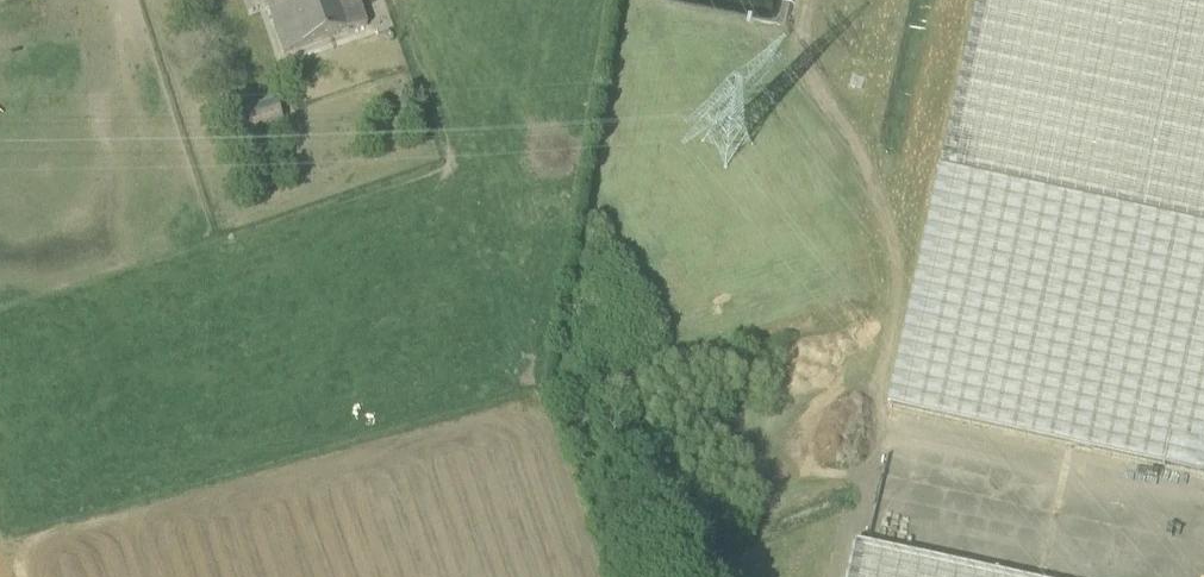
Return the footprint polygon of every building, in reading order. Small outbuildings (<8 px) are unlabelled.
[(266,7),(268,6),(284,54),(367,26),(358,0),(263,0),(266,7)] [(940,170),(890,409),(1203,475),(1203,0),(977,0),(940,170)] [(282,108),(267,110),(267,107),(253,109),(256,125),(284,121),(282,108)] [(857,543),(849,576),(1017,576),(857,543)]
